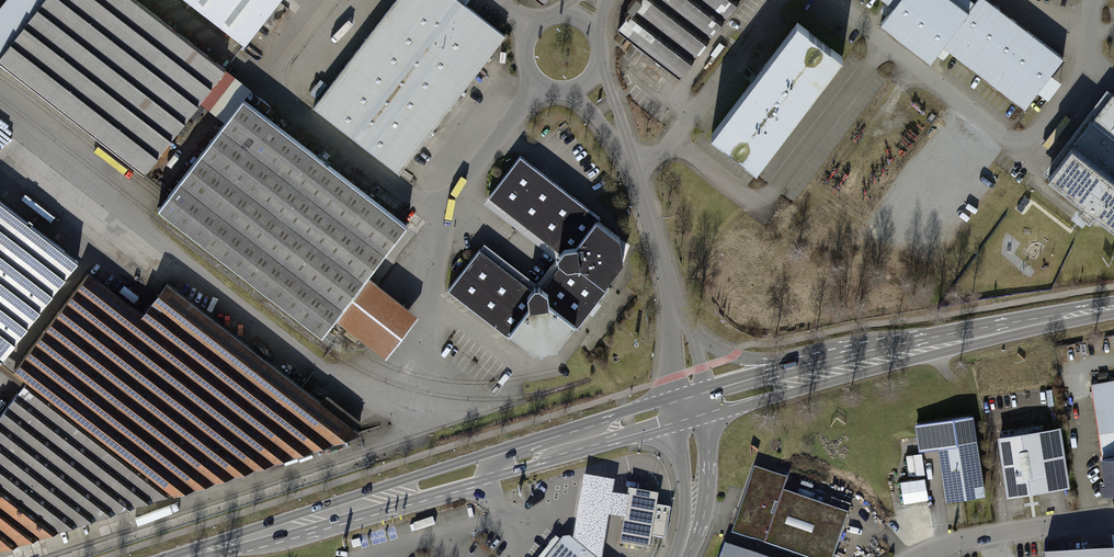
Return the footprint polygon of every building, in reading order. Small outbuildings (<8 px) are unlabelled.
[(0,13),(0,60),(150,175),(232,69),(141,0),(10,0),(0,13)] [(254,41),(285,0),(199,0),(254,41)] [(323,109),(403,169),(503,38),(454,0),(406,0),(323,109)] [(618,29),(681,77),(741,0),(640,0),(618,29)] [(900,4),(885,24),(943,66),(954,51),(1032,109),(1069,60),(988,0),(895,0),(900,4)] [(800,29),(713,136),(761,175),(848,67),(800,29)] [(1049,173),(1113,226),(1113,96),(1113,95),(1049,173)] [(253,103),(170,209),(327,331),(329,328),(339,316),(392,357),(425,315),(375,277),(413,227),(253,103)] [(480,247),(444,296),(530,366),(556,363),(622,278),(614,232),(521,158),(489,202),(564,257),(539,292),(480,247)] [(0,202),(0,354),(4,356),(77,260),(0,202)] [(144,316),(88,273),(14,370),(27,381),(70,413),(144,316)] [(144,316),(70,413),(84,423),(176,491),(362,432),(167,284),(144,316)] [(1093,382),(1108,492),(1113,491),(1113,379),(1093,382)] [(27,381),(0,416),(0,526),(23,542),(176,491),(70,413),(27,381)] [(1059,428),(1000,437),(1009,493),(1067,485),(1059,428)] [(976,442),(939,448),(948,499),(984,493),(976,442)] [(922,453),(907,455),(909,464),(915,464),(916,473),(925,472),(922,453)] [(755,467),(732,534),(801,556),(835,556),(847,514),(784,492),(788,479),(755,467)] [(903,502),(929,499),(926,477),(901,480),(903,502)] [(580,479),(569,548),(600,553),(606,515),(609,496),(611,484),(580,479)] [(623,517),(619,542),(648,546),(649,538),(654,507),(655,498),(627,494),(626,499),(623,517)] [(609,496),(606,515),(623,517),(626,499),(609,496)] [(668,509),(654,507),(649,538),(663,540),(668,509)] [(0,526),(0,550),(23,542),(0,526)] [(549,556),(579,556),(569,548),(560,542),(549,556)] [(724,546),(720,556),(757,556),(724,546)]
